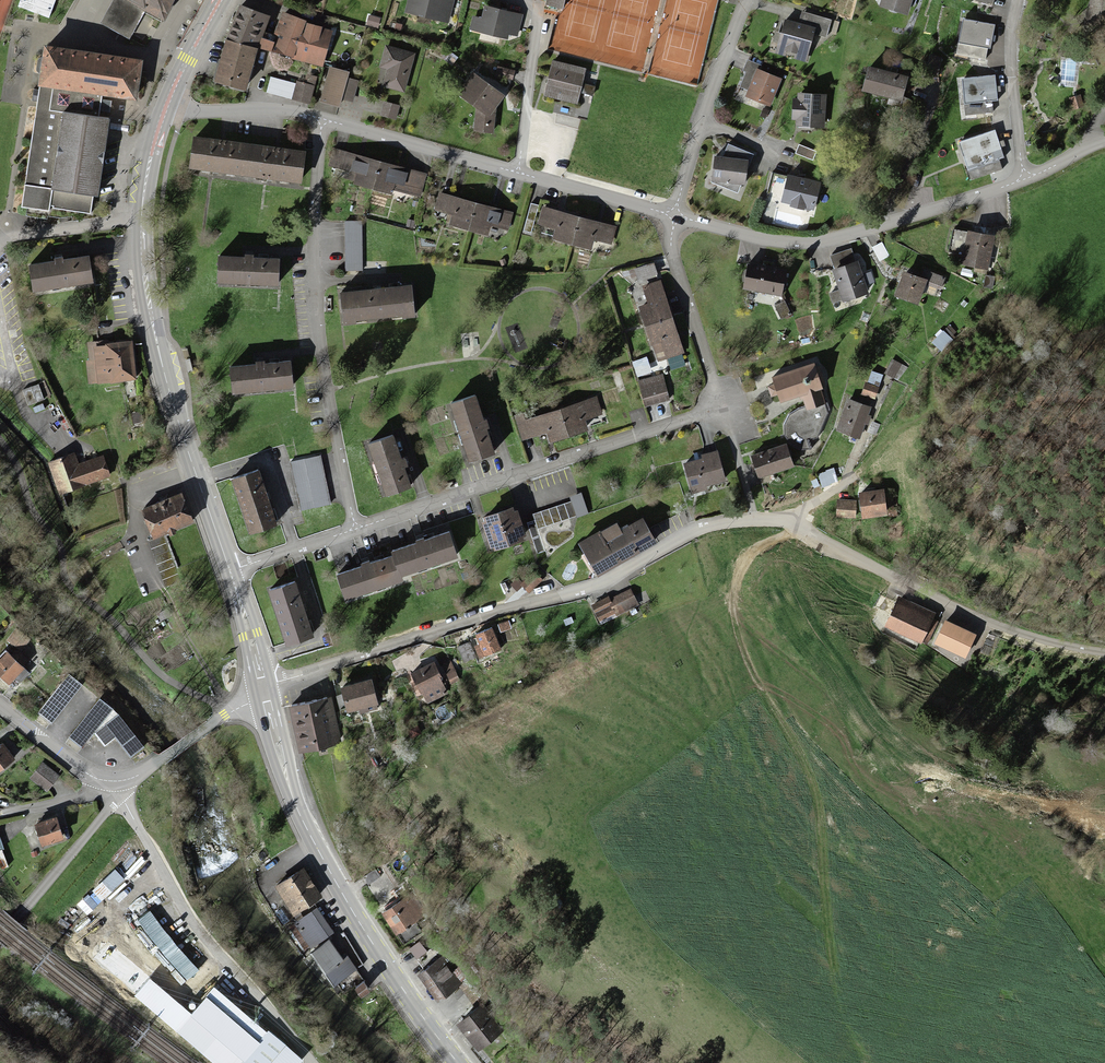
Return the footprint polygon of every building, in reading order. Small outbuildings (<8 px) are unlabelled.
[(18,7),(49,18),(56,0),(21,0),(18,7)] [(99,24),(129,40),(137,25),(145,11),(125,0),(112,0),(99,24)] [(145,11),(165,21),(176,0),(125,0),(145,11)] [(220,22),(252,35),(256,24),(264,0),(262,0),(228,0),(220,22)] [(456,0),(406,0),(404,11),(450,22),(456,0)] [(545,6),(563,10),(565,0),(547,0),(545,6)] [(914,0),(876,0),(873,9),(909,19),(914,0)] [(999,0),(970,0),(969,3),(996,11),(999,0)] [(1089,11),(1104,12),(1104,0),(1090,0),(1089,11)] [(252,35),(251,39),(321,60),(333,20),(276,3),(268,28),(256,24),(252,35)] [(782,13),(772,50),(803,57),(810,31),(826,35),(832,12),(800,4),(797,16),(782,13)] [(517,49),(525,19),(480,7),(471,36),(517,49)] [(990,22),(959,13),(949,49),(981,57),(990,22)] [(252,35),(220,22),(207,67),(238,76),(251,39),(252,35)] [(37,95),(20,208),(27,209),(26,216),(47,219),(47,216),(60,218),(90,214),(93,197),(99,198),(108,131),(109,118),(99,116),(100,110),(100,105),(101,100),(101,96),(137,101),(143,60),(55,47),(44,45),(37,95)] [(383,84),(401,89),(412,53),(384,45),(377,70),(387,72),(383,84)] [(584,68),(551,60),(543,94),(576,101),(578,92),(593,96),(596,86),(580,83),(584,68)] [(867,63),(861,84),(899,95),(906,75),(867,63)] [(329,65),(319,102),(338,107),(341,96),(351,99),(354,88),(344,85),(348,71),(329,65)] [(755,66),(743,95),(769,106),(781,76),(755,66)] [(266,67),(262,80),(288,88),(292,76),(266,67)] [(512,80),(515,71),(498,67),(495,76),(512,80)] [(306,94),(311,79),(293,73),(292,76),(288,88),(306,94)] [(471,73),(456,96),(477,110),(475,131),(494,132),(496,108),(504,96),(471,73)] [(992,74),(958,75),(958,108),(992,107),(992,74)] [(824,132),(827,96),(795,94),(792,129),(824,132)] [(1083,109),(1079,96),(1067,99),(1071,112),(1083,109)] [(111,101),(101,100),(100,105),(100,110),(110,112),(110,106),(111,101)] [(382,102),(379,114),(394,117),(397,105),(382,102)] [(993,127),(959,135),(971,179),(1004,170),(993,127)] [(302,149),(191,136),(187,166),(298,180),(302,149)] [(819,147),(796,138),(792,149),(815,158),(819,147)] [(747,161),(746,170),(753,154),(728,144),(722,158),(747,161)] [(382,160),(341,150),(337,172),(354,175),(356,185),(376,188),(382,160)] [(746,170),(747,161),(722,158),(713,157),(710,183),(745,186),(746,170)] [(414,188),(419,168),(382,160),(376,188),(392,191),(394,184),(414,188)] [(817,178),(784,169),(777,194),(811,203),(817,178)] [(475,199),(434,191),(431,209),(450,213),(448,224),(469,228),(475,199)] [(513,207),(475,199),(469,228),(485,231),(486,223),(508,227),(513,207)] [(578,217),(540,207),(536,226),(555,230),(553,240),(573,243),(578,217)] [(613,245),(618,225),(578,217),(573,243),(590,247),(591,240),(613,245)] [(365,271),(364,223),(342,223),(342,271),(365,271)] [(975,268),(974,273),(987,276),(995,236),(968,230),(961,265),(975,268)] [(880,240),(870,245),(881,268),(892,262),(880,240)] [(244,257),(221,256),(220,285),(279,286),(280,258),(254,257),(254,255),(249,255),(244,255),(244,257)] [(89,257),(31,265),(34,290),(93,282),(89,257)] [(845,299),(868,289),(856,259),(833,268),(845,299)] [(659,276),(655,262),(628,270),(631,278),(637,277),(638,282),(659,276)] [(784,269),(746,262),(741,289),(779,296),(784,269)] [(923,269),(920,275),(903,268),(892,295),(916,304),(925,282),(940,289),(945,278),(923,269)] [(987,276),(983,288),(995,291),(998,278),(987,276)] [(673,319),(662,279),(642,286),(648,304),(638,307),(645,327),(673,319)] [(410,282),(337,288),(340,316),(412,311),(410,282)] [(784,300),(771,305),(776,319),(789,314),(784,300)] [(673,319),(645,327),(657,364),(668,360),(670,369),(687,363),(673,319)] [(950,328),(936,341),(947,352),(960,339),(950,328)] [(131,341),(88,344),(91,378),(133,374),(131,341)] [(286,357),(228,362),(231,387),(288,382),(286,357)] [(649,357),(632,362),(637,379),(654,373),(649,357)] [(892,360),(885,374),(891,378),(899,363),(892,360)] [(814,361),(773,374),(775,383),(770,385),(773,394),(778,393),(780,399),(800,393),(805,407),(826,401),(814,361)] [(662,377),(639,384),(646,406),(669,399),(662,377)] [(877,389),(863,383),(860,391),(874,397),(877,389)] [(39,384),(24,390),(29,405),(45,399),(39,384)] [(594,385),(556,398),(568,430),(588,424),(584,411),(601,406),(594,385)] [(473,392),(449,400),(468,457),(492,449),(473,392)] [(525,402),(512,406),(521,432),(543,424),(548,437),(568,430),(556,398),(528,408),(525,402)] [(844,399),(835,427),(860,435),(870,408),(844,399)] [(829,412),(826,401),(805,407),(784,422),(785,434),(791,444),(803,452),(813,449),(829,412)] [(390,432),(364,441),(384,494),(409,484),(390,432)] [(785,444),(752,454),(759,477),(792,466),(785,444)] [(716,452),(685,463),(693,488),(725,478),(716,452)] [(47,463),(58,492),(109,475),(103,457),(77,466),(73,454),(47,463)] [(319,457),(290,463),(301,512),(329,506),(319,457)] [(258,471),(232,479),(251,535),(276,527),(258,471)] [(861,518),(887,514),(883,488),(857,492),(861,518)] [(180,492),(141,506),(151,533),(190,518),(180,492)] [(588,514),(581,493),(570,497),(571,501),(532,514),(535,521),(528,523),(537,553),(544,551),(537,530),(588,514)] [(855,501),(836,501),(836,517),(854,517),(855,501)] [(513,504),(479,515),(491,548),(524,536),(513,504)] [(598,530),(580,539),(597,573),(655,543),(642,516),(602,537),(598,530)] [(389,555),(338,570),(344,593),(398,578),(395,569),(455,551),(448,528),(386,546),(389,555)] [(179,583),(164,539),(149,543),(165,588),(179,583)] [(534,571),(520,582),(528,592),(542,581),(534,571)] [(292,581),(263,591),(280,643),(309,633),(292,581)] [(629,587),(590,603),(598,622),(637,607),(629,587)] [(934,613),(898,596),(883,629),(919,646),(934,613)] [(491,626),(473,633),(482,655),(500,647),(491,626)] [(974,639),(949,627),(939,647),(964,660),(974,639)] [(16,630),(8,641),(20,651),(29,640),(16,630)] [(0,651),(0,673),(11,682),(23,666),(2,649),(0,651)] [(435,663),(412,672),(425,704),(448,694),(435,663)] [(68,675),(38,713),(51,722),(80,685),(68,675)] [(369,677),(339,683),(345,709),(358,707),(359,713),(376,710),(369,677)] [(289,705),(298,747),(338,739),(329,697),(289,705)] [(96,699),(68,737),(81,747),(109,709),(96,699)] [(118,717),(107,725),(130,755),(141,747),(118,717)] [(0,744),(0,766),(12,757),(2,743),(0,744)] [(41,764),(30,777),(45,790),(56,776),(41,764)] [(57,817),(33,824),(39,843),(63,836),(57,817)] [(373,859),(357,866),(363,881),(379,874),(373,859)] [(302,869),(276,885),(292,910),(318,895),(302,869)] [(406,886),(377,902),(393,931),(422,915),(406,886)] [(314,908),(297,918),(313,943),(330,933),(314,908)] [(331,936),(310,951),(334,983),(355,968),(331,936)] [(442,959),(419,975),(437,1001),(460,985),(442,959)] [(355,997),(366,988),(357,977),(346,986),(355,997)] [(482,1002),(455,1021),(475,1048),(502,1029),(482,1002)]
